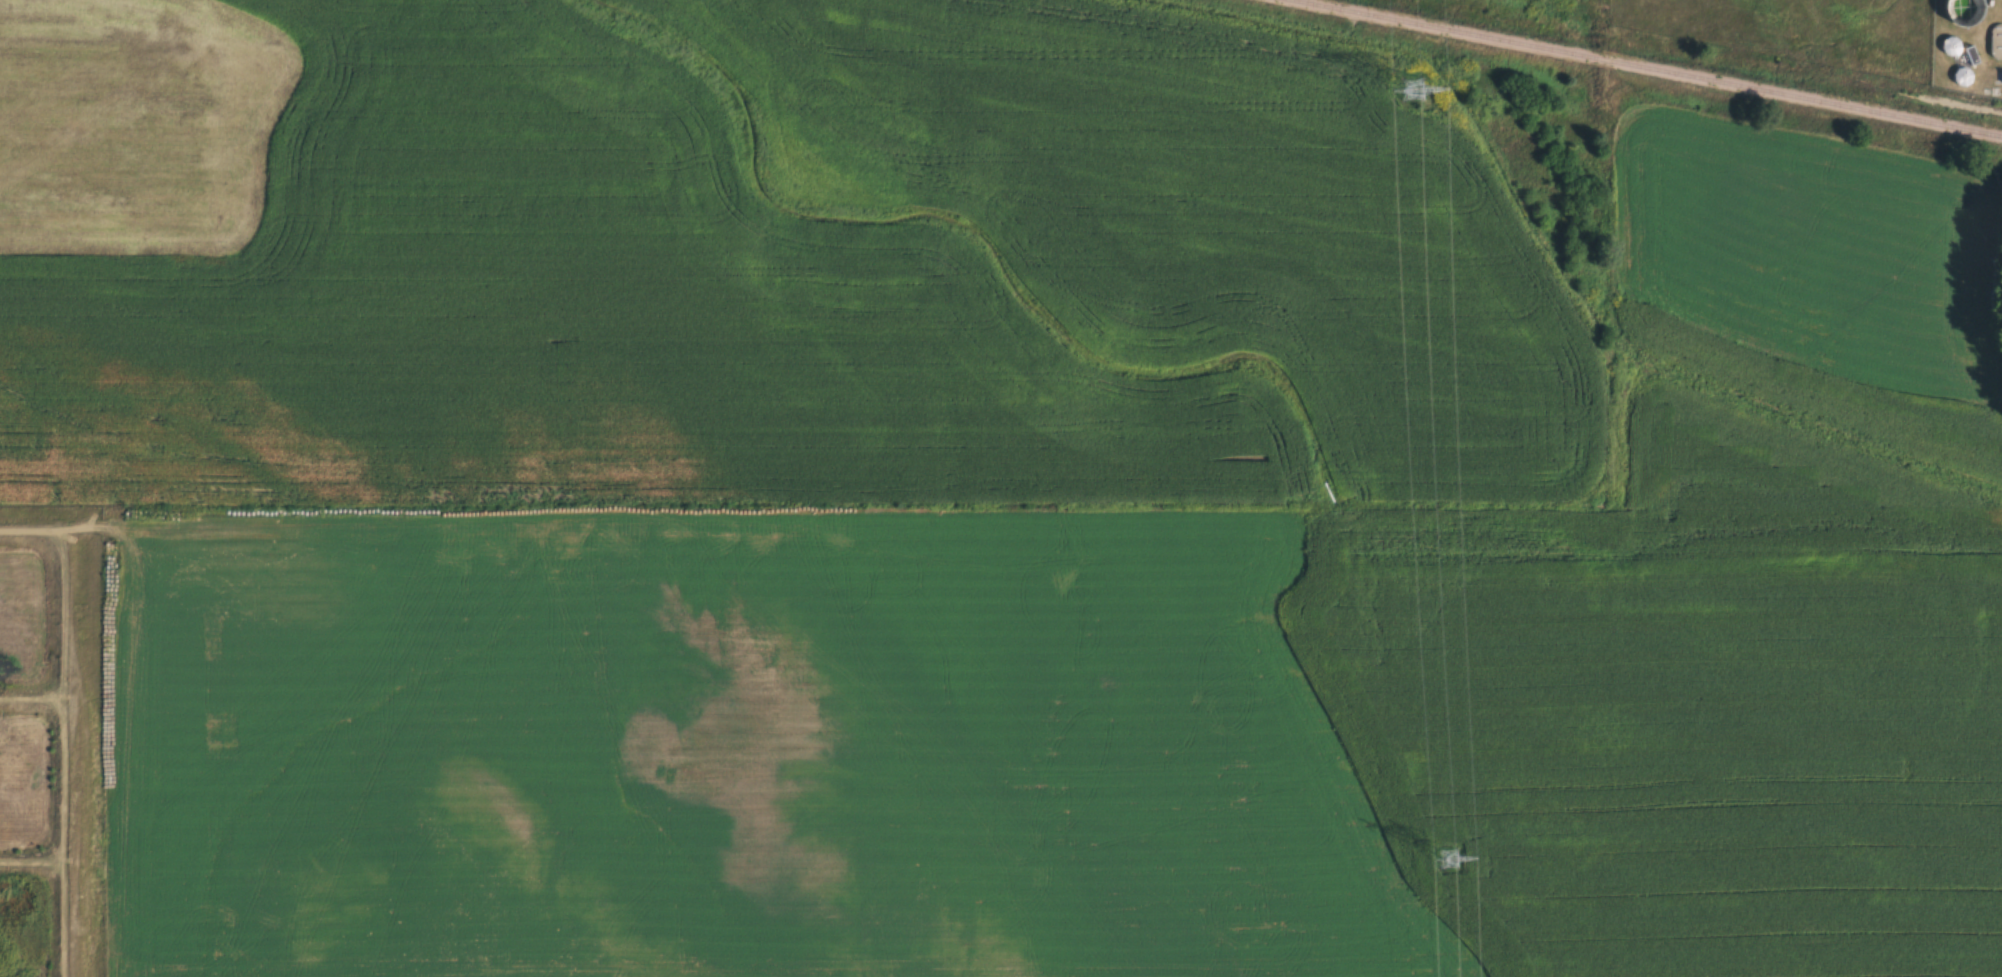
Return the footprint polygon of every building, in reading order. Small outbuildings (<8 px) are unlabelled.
[(1981,21),(1981,0),(1960,0),(1960,21),(1981,21)] [(1945,50),(1956,49),(1956,39),(1945,40),(1945,50)] [(1971,64),(1980,61),(1975,44),(1966,47),(1971,64)] [(1968,83),(1970,69),(1958,68),(1956,81),(1968,83)]
